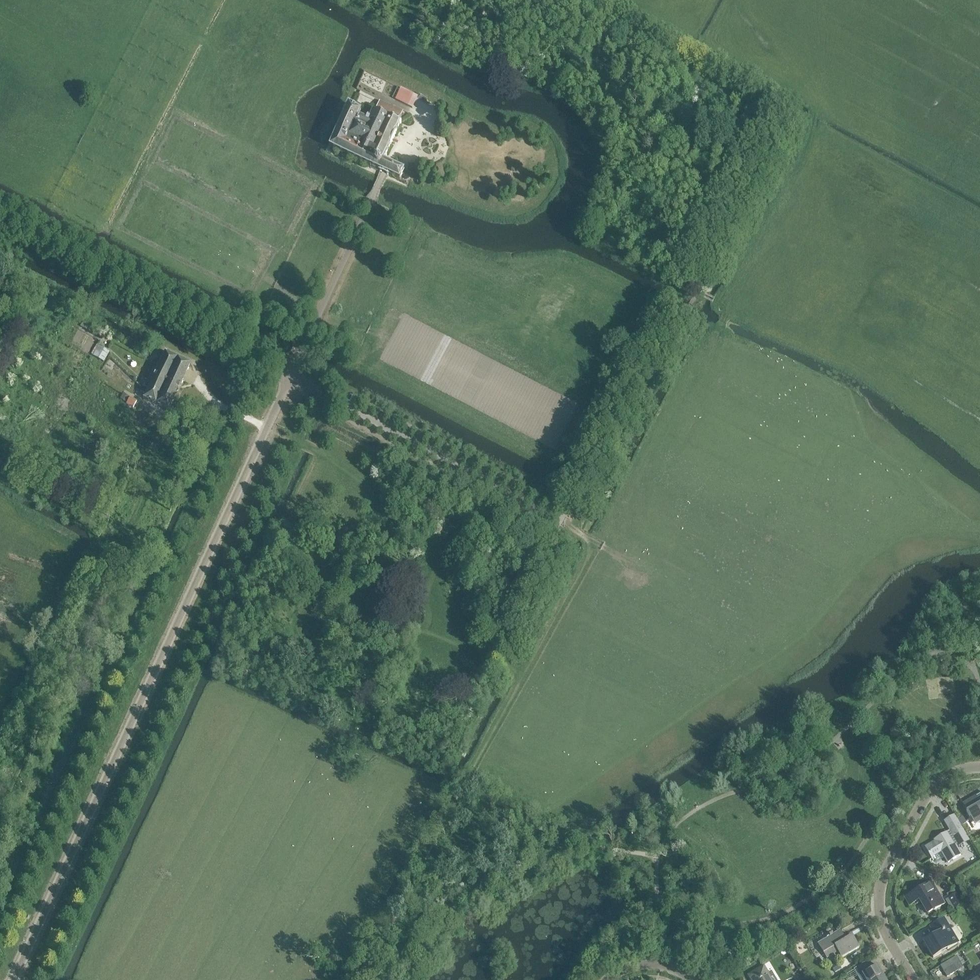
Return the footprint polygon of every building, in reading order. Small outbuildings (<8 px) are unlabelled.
[(401,88),(397,100),(414,106),(418,94),(401,88)] [(386,175),(401,182),(405,171),(391,164),(385,162),(388,155),(387,155),(400,124),(401,125),(403,122),(399,121),(403,111),(380,101),(375,113),(373,112),(369,119),(367,118),(366,120),(360,117),(363,111),(349,105),(330,149),(345,157),(368,168),(386,175)] [(103,361),(108,352),(109,351),(98,345),(92,355),(103,361)] [(168,410),(190,364),(164,351),(147,388),(141,385),(139,391),(145,393),(142,398),(168,410)] [(133,407),(137,401),(130,397),(126,403),(133,407)] [(966,811),(970,817),(974,815),(977,821),(979,819),(979,793),(963,804),(967,811),(966,811)] [(933,860),(934,860),(932,856),(941,851),(948,863),(961,855),(955,845),(957,844),(959,847),(960,847),(959,846),(969,840),(969,841),(970,841),(954,814),(953,815),(954,816),(944,821),(943,821),(949,831),(934,840),(935,841),(925,847),(933,860)] [(945,904),(931,882),(904,898),(909,906),(919,900),(928,914),(945,904)] [(956,893),(948,898),(954,909),(963,904),(956,893)] [(923,942),(933,958),(959,943),(944,918),(930,926),(935,935),(923,942)] [(827,938),(817,944),(827,959),(838,952),(841,958),(859,947),(852,936),(846,940),(840,930),(832,935),(832,934),(826,937),(827,938)] [(940,966),(943,971),(946,977),(956,971),(953,965),(959,962),(956,956),(940,966)] [(884,977),(877,965),(870,969),(866,962),(854,969),(860,979),(879,979),(884,977)] [(953,965),(956,971),(962,967),(959,962),(953,965)] [(749,976),(752,979),(771,979),(763,967),(749,976)]
